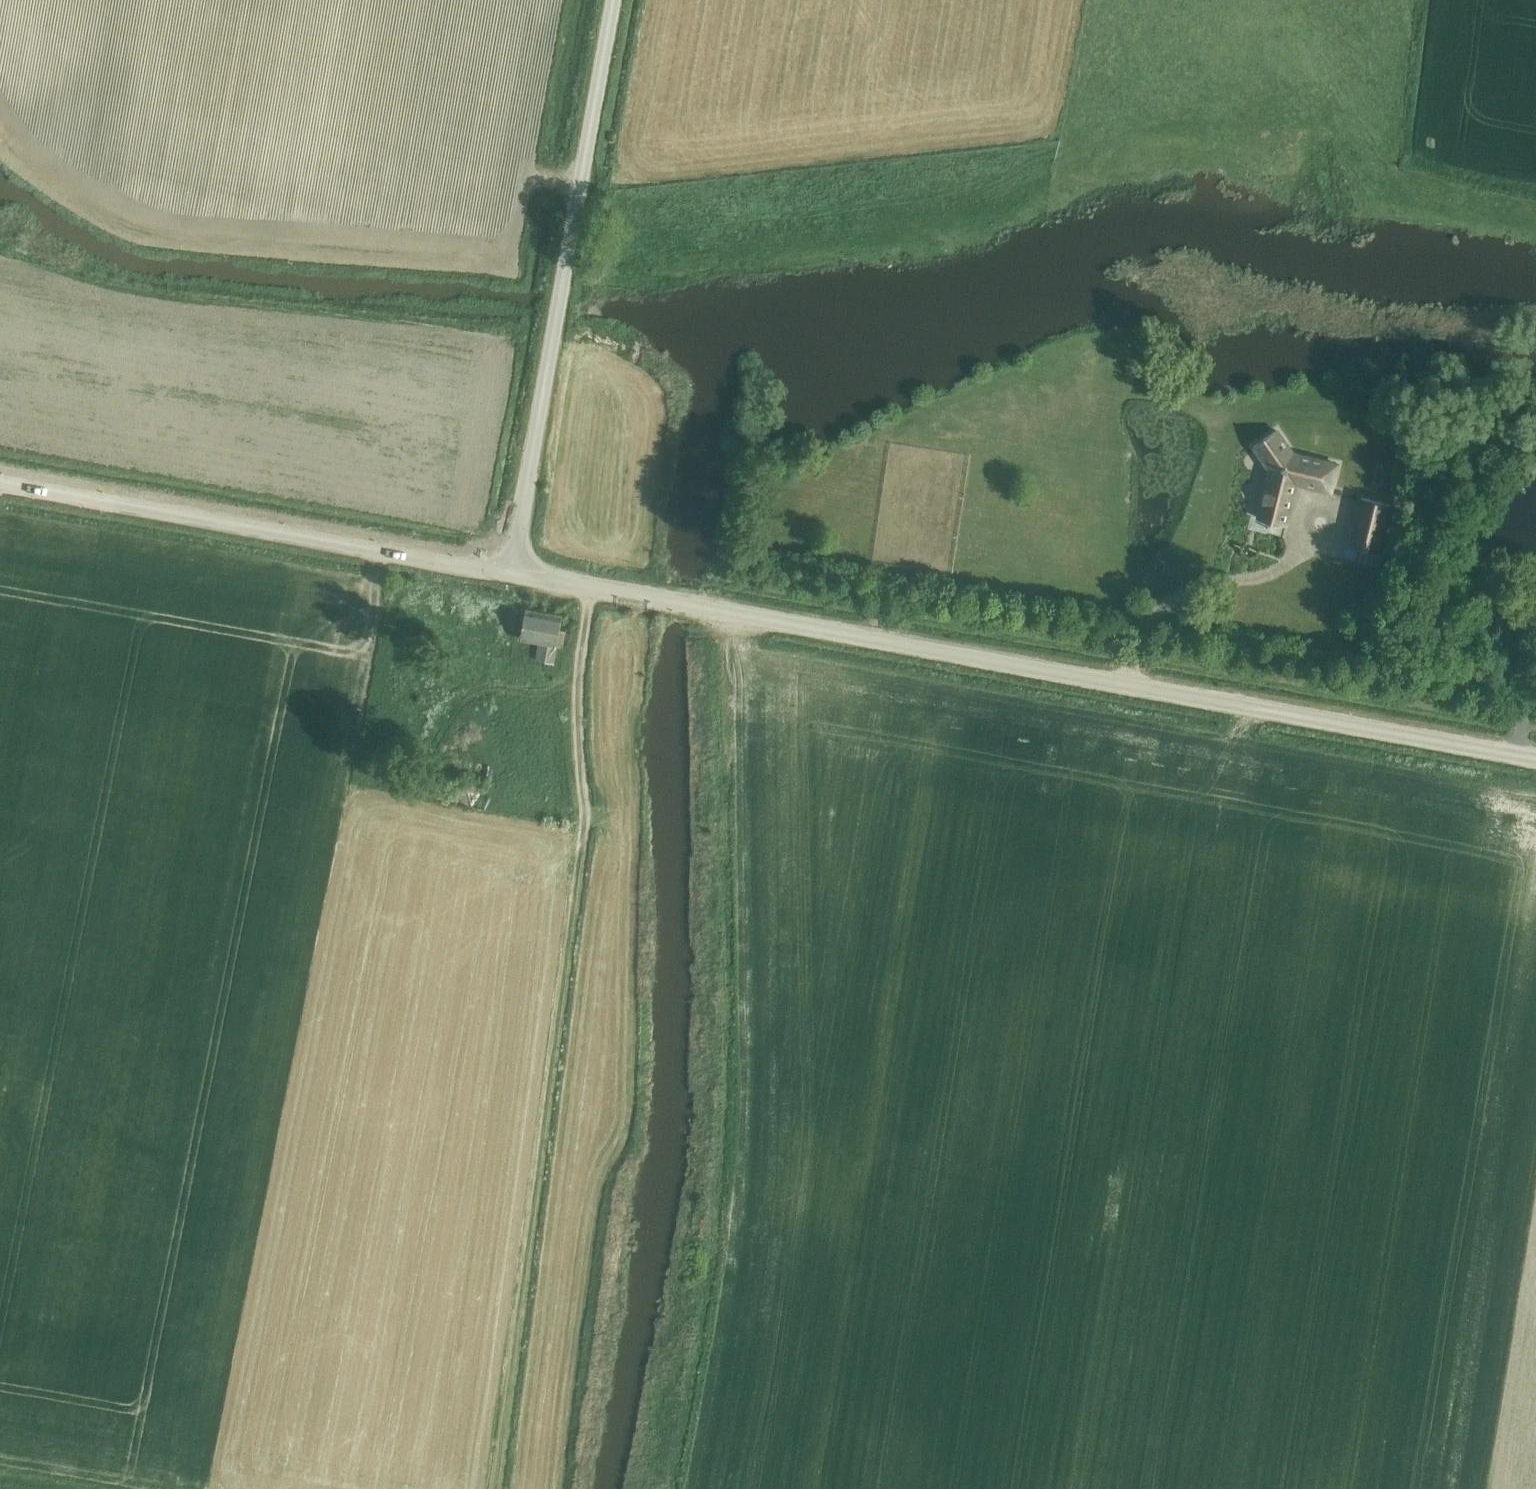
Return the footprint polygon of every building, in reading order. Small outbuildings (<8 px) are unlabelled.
[(1295,483),(1330,491),(1337,464),(1292,453),(1276,430),(1253,446),(1269,470),(1257,518),(1285,525),(1295,483)] [(1390,505),(1360,498),(1349,544),(1378,551),(1390,505)] [(534,659),(545,661),(553,663),(556,645),(562,646),(565,630),(559,629),(562,615),(525,608),(520,639),(537,642),(534,659)]
